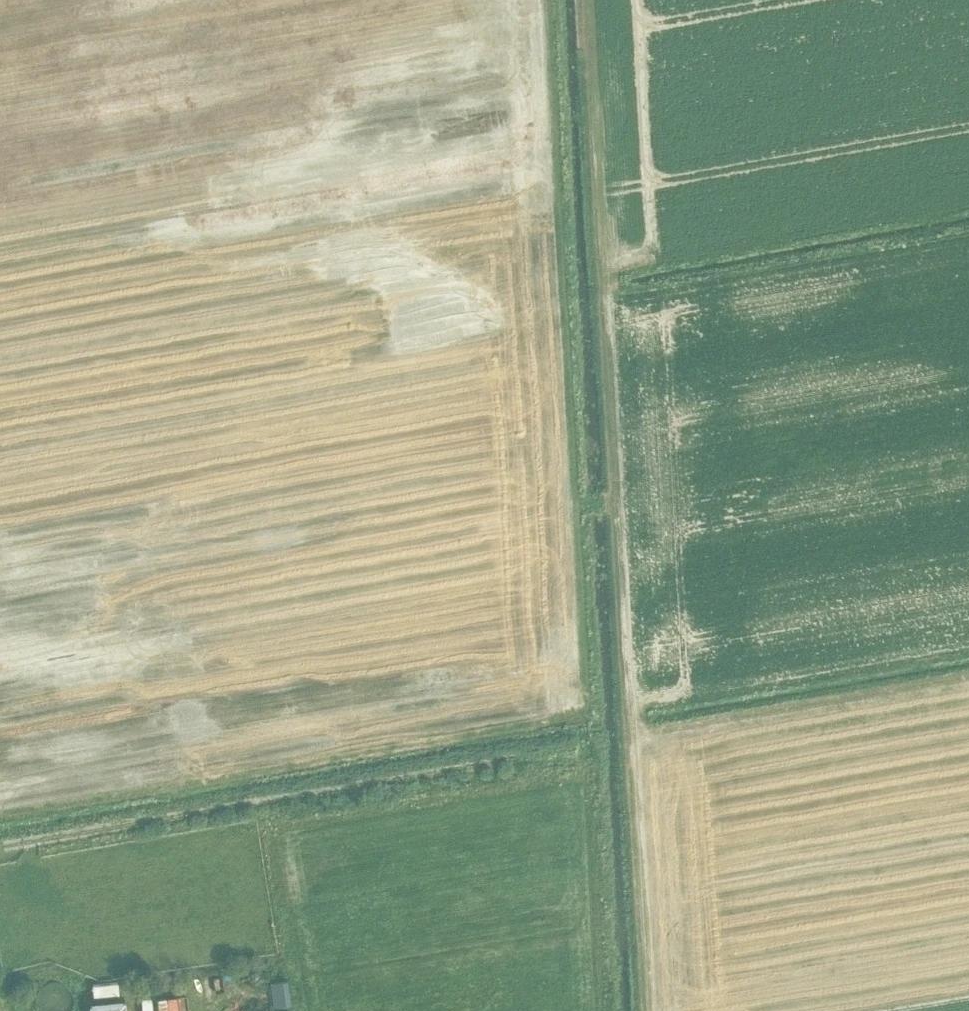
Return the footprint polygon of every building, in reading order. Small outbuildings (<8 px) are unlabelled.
[(284,980),(270,982),(273,1006),(287,1004),(284,980)] [(90,1000),(91,1010),(126,1010),(125,997),(90,1000)]
